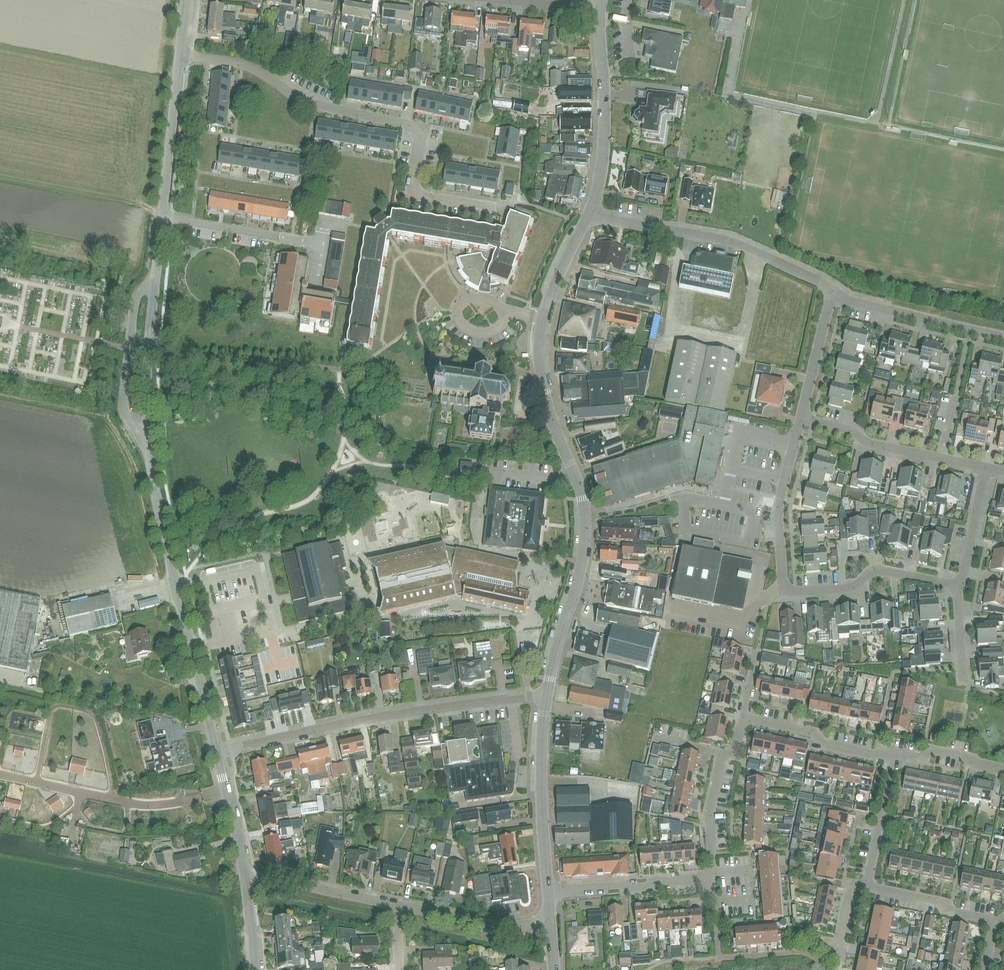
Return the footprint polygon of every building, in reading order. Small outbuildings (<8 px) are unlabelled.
[(280,6),(294,9),(295,0),(281,0),(280,6)] [(320,0),(318,0),(305,0),(304,10),(312,12),(309,24),(315,26),(320,0)] [(334,3),(320,0),(315,26),(323,27),(325,14),(332,15),(334,3)] [(672,2),(662,0),(656,0),(655,4),(651,3),(649,13),(669,17),(672,2)] [(720,0),(701,0),(700,8),(704,9),(704,13),(717,15),(720,0)] [(353,32),(358,7),(344,4),(342,17),(349,18),(347,31),(353,32)] [(722,5),(719,19),(732,21),(735,7),(722,5)] [(211,6),(209,20),(235,23),(236,15),(223,14),(224,7),(211,6)] [(257,7),(245,6),(244,15),(256,16),(257,7)] [(372,9),(358,7),(353,32),(361,33),(362,25),(357,24),(358,20),(370,22),(372,9)] [(394,35),(397,9),(383,7),(382,20),(389,21),(388,34),(394,35)] [(411,10),(397,9),(394,35),(401,35),(403,22),(410,23),(411,10)] [(286,12),(273,10),(271,18),(285,20),(286,12)] [(426,12),(425,21),(416,20),(414,35),(441,38),(442,30),(439,30),(441,13),(426,12)] [(460,48),(464,16),(452,14),(450,32),(456,32),(454,47),(460,48)] [(476,17),(464,16),(460,48),(466,49),(467,42),(476,43),(477,34),(474,33),(474,29),(476,17)] [(495,45),(498,20),(486,18),(484,31),(484,36),(492,37),(491,44),(495,45)] [(235,29),(235,23),(209,20),(208,34),(211,35),(210,40),(223,42),(225,34),(221,34),(221,28),(235,29)] [(510,21),(498,20),(495,45),(501,45),(502,37),(508,38),(509,33),(510,21)] [(529,50),(532,24),(520,22),(519,35),(519,41),(513,40),(512,55),(518,55),(519,49),(529,50)] [(544,25),(532,24),(529,50),(530,51),(531,49),(535,49),(536,41),(542,42),(544,25)] [(559,30),(550,29),(549,45),(558,46),(559,30)] [(648,47),(646,54),(646,55),(646,56),(647,57),(648,58),(649,58),(652,59),(650,69),(676,74),(683,39),(644,31),(641,42),(645,43),(648,47)] [(236,36),(225,34),(223,42),(235,44),(236,36)] [(589,59),(589,49),(574,49),(574,46),(568,46),(568,59),(589,59)] [(381,52),(373,51),(372,62),(379,63),(381,52)] [(423,56),(412,54),(410,71),(421,72),(423,56)] [(476,67),(465,66),(464,76),(475,77),(476,67)] [(510,68),(502,67),(501,80),(509,81),(510,68)] [(484,70),(477,69),(475,81),(483,82),(484,70)] [(568,88),(568,78),(569,78),(569,74),(562,74),(562,73),(550,72),(550,89),(568,89),(568,88)] [(213,73),(211,87),(230,89),(232,75),(213,73)] [(591,78),(569,78),(568,78),(568,88),(591,88),(591,78)] [(504,81),(495,80),(493,91),(502,92),(504,81)] [(361,102),(364,84),(350,82),(348,100),(361,102)] [(374,104),(377,86),(364,84),(361,102),(374,104)] [(388,106),(391,88),(377,86),(374,104),(388,106)] [(229,102),(230,89),(211,87),(210,100),(229,102)] [(404,90),(391,88),(388,106),(401,109),(403,100),(411,101),(412,90),(404,89),(404,90)] [(591,101),(591,90),(559,90),(559,102),(591,101)] [(428,114),(432,96),(419,93),(415,112),(428,114)] [(661,94),(649,93),(648,93),(646,106),(642,106),(642,111),(640,111),(640,112),(638,112),(634,115),(633,119),(636,122),(638,123),(638,124),(642,125),(642,127),(643,127),(641,139),(642,139),(643,129),(654,131),(655,131),(655,130),(657,122),(659,123),(660,114),(665,110),(673,111),(674,104),(675,104),(676,96),(686,98),(686,97),(661,94)] [(442,117),(446,99),(432,96),(428,114),(442,117)] [(455,120),(459,102),(446,99),(442,117),(455,120)] [(227,115),(229,102),(210,100),(208,113),(227,115)] [(472,105),(459,102),(455,120),(468,123),(472,105)] [(531,105),(515,102),(513,112),(529,116),(531,105)] [(563,116),(591,116),(591,107),(563,107),(563,116)] [(226,129),(227,115),(208,113),(207,127),(226,129)] [(591,131),(591,118),(560,118),(560,131),(560,143),(574,143),(574,131),(591,131)] [(328,141),(331,123),(318,121),(315,139),(328,141)] [(342,144),(345,126),(331,123),(328,141),(342,144)] [(355,146),(358,128),(345,126),(342,144),(355,146)] [(368,148),(371,130),(358,128),(355,146),(368,148)] [(501,129),(498,143),(517,146),(519,132),(501,129)] [(382,150),(385,132),(371,130),(368,148),(382,150)] [(398,134),(385,132),(382,150),(395,152),(398,134)] [(515,160),(517,146),(498,143),(496,156),(515,160)] [(231,166),(234,148),(221,146),(218,164),(231,166)] [(561,146),(560,154),(569,154),(576,154),(576,156),(590,156),(590,147),(567,147),(561,146)] [(244,169),(247,150),(234,148),(231,166),(244,169)] [(679,149),(671,148),(665,153),(664,159),(677,161),(679,149)] [(258,171),(261,153),(247,150),(244,169),(258,171)] [(271,173),(274,155),(261,153),(258,171),(271,173)] [(285,175),(288,157),(274,155),(271,173),(285,175)] [(553,168),(552,176),(573,178),(574,170),(575,166),(588,167),(588,158),(562,156),(562,158),(556,157),(555,168),(553,168)] [(301,159),(288,157),(285,175),(298,178),(301,159)] [(456,185),(459,167),(445,164),(442,183),(456,185)] [(469,187),(472,169),(459,167),(456,185),(469,187)] [(706,169),(697,167),(695,175),(705,176),(706,169)] [(483,190),(486,171),(472,169),(469,187),(483,190)] [(499,173),(486,171),(483,190),(496,192),(499,173)] [(640,177),(640,176),(627,173),(624,191),(637,194),(644,195),(644,193),(664,197),(667,181),(647,177),(647,178),(640,177)] [(550,176),(545,198),(554,200),(555,196),(578,201),(582,183),(567,180),(568,178),(550,176)] [(691,188),(692,182),(684,181),(681,200),(689,202),(689,201),(692,201),(691,208),(711,212),(711,211),(710,211),(714,191),(695,188),(694,189),(691,188)] [(512,198),(514,186),(507,185),(505,196),(512,198)] [(775,201),(787,203),(789,190),(777,188),(775,201)] [(221,210),(223,195),(210,193),(208,208),(221,210)] [(234,213),(236,198),(223,195),(221,210),(234,213)] [(247,215),(250,200),(236,198),(234,213),(247,215)] [(260,217),(263,202),(250,200),(247,215),(260,217)] [(323,215),(325,201),(319,200),(317,214),(323,215)] [(323,215),(329,216),(332,202),(325,201),(323,215)] [(273,219),(276,204),(263,202),(260,217),(273,219)] [(329,216),(336,217),(338,203),(332,202),(329,216)] [(352,206),(338,203),(336,217),(350,219),(352,206)] [(289,206),(276,204),(273,219),(286,221),(289,206)] [(281,255),(271,315),(295,319),(295,315),(301,316),(300,321),(331,326),(335,303),(353,306),(352,309),(351,313),(351,318),(350,323),(349,327),(349,332),(347,336),(347,340),(347,345),(347,346),(368,349),(387,239),(389,238),(391,236),(446,245),(466,249),(466,252),(466,254),(466,257),(458,259),(460,264),(462,269),(460,271),(464,276),(468,280),(466,282),(472,286),(479,289),(490,284),(490,286),(495,286),(499,284),(503,283),(507,281),(508,280),(510,278),(512,276),(514,274),(512,273),(531,221),(510,214),(508,217),(506,222),(505,227),(503,232),(502,232),(500,231),(498,231),(495,230),(495,231),(491,231),(490,230),(486,229),(483,228),(478,228),(473,227),(470,226),(469,226),(464,226),(459,224),(455,224),(450,224),(445,222),(442,222),(436,221),(432,220),(428,219),(423,219),(418,218),(414,217),(409,217),(404,215),(401,215),(396,215),(392,214),(391,214),(390,223),(388,223),(386,224),(382,218),(377,221),(373,224),(377,230),(375,232),(375,234),(366,232),(366,233),(365,236),(363,241),(363,245),(363,250),(361,255),(361,258),(360,263),(359,268),(358,272),(358,277),(357,282),(356,285),(356,291),(354,296),(354,299),(354,302),(336,299),(314,295),(315,290),(314,288),(308,287),(308,286),(304,285),(304,283),(309,260),(281,255)] [(333,233),(332,239),(345,242),(346,235),(333,233)] [(344,248),(345,242),(332,239),(331,246),(344,248)] [(593,253),(590,265),(622,272),(622,271),(637,275),(639,265),(629,263),(629,266),(623,264),(627,251),(615,248),(617,242),(604,239),(603,240),(601,240),(598,242),(597,244),(596,244),(593,253)] [(343,254),(344,248),(331,246),(330,252),(343,254)] [(342,260),(343,254),(330,252),(329,258),(342,260)] [(692,259),(690,269),(733,278),(737,260),(699,253),(698,255),(692,259)] [(341,266),(342,260),(329,258),(328,264),(341,266)] [(340,273),(341,266),(328,264),(326,270),(340,273)] [(656,268),(653,284),(662,285),(665,286),(668,270),(656,268)] [(733,278),(690,269),(683,268),(679,288),(729,298),(733,278)] [(339,279),(340,273),(326,270),(325,276),(339,279)] [(656,309),(662,285),(653,284),(638,281),(636,290),(592,280),(593,275),(582,272),(575,300),(603,306),(604,302),(621,305),(621,306),(633,309),(634,304),(656,309)] [(335,284),(338,285),(339,279),(325,276),(324,283),(328,283),(331,284),(335,284)] [(595,311),(564,305),(558,335),(589,341),(595,311)] [(640,312),(609,305),(605,321),(637,328),(640,312)] [(846,328),(845,335),(867,340),(868,333),(861,331),(863,324),(850,321),(848,328),(846,328)] [(897,357),(902,336),(902,335),(891,332),(888,346),(882,345),(879,357),(889,360),(890,355),(897,357)] [(865,347),(867,340),(845,335),(843,342),(844,342),(843,349),(856,353),(858,346),(865,347)] [(912,339),(902,336),(897,357),(902,358),(901,363),(912,365),(915,353),(908,351),(912,339)] [(562,340),(561,350),(586,352),(587,352),(594,353),(594,347),(587,347),(587,341),(575,341),(575,342),(562,340)] [(930,365),(935,344),(935,343),(924,341),(921,354),(915,353),(912,365),(922,368),(924,363),(930,365)] [(724,414),(736,356),(677,344),(665,401),(724,414)] [(935,344),(930,365),(928,370),(945,374),(948,361),(942,359),(945,347),(935,344)] [(652,356),(654,346),(646,345),(645,355),(652,356)] [(854,359),(856,353),(843,349),(841,356),(839,355),(838,363),(859,368),(861,361),(854,359)] [(988,378),(992,358),(993,356),(982,354),(979,368),(973,367),(970,379),(981,381),(982,377),(988,378)] [(589,357),(557,357),(556,373),(588,374),(589,357)] [(992,358),(988,378),(994,379),(993,384),(1003,386),(1003,383),(1003,373),(1000,372),(1002,360),(992,358)] [(858,375),(859,368),(838,363),(836,370),(837,370),(836,377),(849,380),(851,374),(858,375)] [(763,373),(759,390),(783,395),(785,387),(783,387),(784,383),(769,380),(772,367),(756,364),(755,372),(763,373)] [(436,374),(433,395),(441,396),(440,404),(454,406),(453,412),(472,415),(469,436),(489,439),(492,421),(496,421),(498,413),(499,415),(500,414),(499,412),(501,407),(502,406),(501,405),(507,401),(508,401),(509,400),(507,399),(508,393),(510,393),(510,391),(508,392),(504,386),(505,384),(504,383),(503,385),(496,383),(497,382),(496,382),(496,377),(490,376),(491,370),(476,368),(476,372),(445,368),(444,375),(436,374)] [(889,380),(891,375),(878,372),(876,377),(889,380)] [(635,398),(644,399),(649,373),(622,375),(622,373),(575,377),(560,379),(561,389),(563,389),(564,402),(576,401),(578,420),(625,416),(624,398),(635,398)] [(847,387),(849,380),(836,377),(834,384),(832,383),(830,391),(852,396),(854,389),(847,387)] [(951,380),(946,379),(943,392),(948,393),(951,380)] [(782,404),(783,395),(759,390),(756,408),(748,406),(746,414),(762,417),(765,404),(779,407),(780,403),(782,404)] [(851,403),(852,396),(830,391),(829,398),(830,398),(828,405),(842,409),(844,402),(851,403)] [(880,421),(885,401),(880,399),(881,394),(870,391),(867,404),(873,405),(870,418),(880,421)] [(894,410),(900,412),(903,400),(892,397),(890,402),(885,401),(880,421),(891,423),(894,410)] [(914,429),(919,409),(913,407),(914,402),(903,400),(900,412),(907,414),(904,427),(914,429)] [(920,404),(919,409),(914,429),(924,432),(927,419),(934,420),(937,408),(920,404)] [(661,406),(659,416),(667,417),(668,408),(661,406)] [(605,508),(697,479),(695,484),(708,487),(712,468),(715,469),(727,416),(687,407),(679,441),(593,468),(594,474),(593,474),(597,484),(598,484),(600,492),(599,492),(602,503),(603,502),(605,508)] [(682,410),(668,408),(667,417),(681,420),(682,410)] [(974,443),(979,422),(980,417),(963,414),(960,426),(967,428),(964,441),(974,443)] [(989,425),(979,422),(974,443),(985,445),(987,432),(993,433),(996,421),(990,419),(989,425)] [(1002,429),(1003,422),(997,421),(995,433),(1001,435),(998,448),(1003,449),(1003,430),(1002,429)] [(578,441),(581,451),(583,450),(584,453),(582,453),(586,463),(587,462),(606,455),(606,457),(624,450),(623,448),(620,440),(606,446),(603,439),(602,439),(600,433),(599,433),(599,431),(603,431),(602,423),(585,425),(586,433),(590,433),(591,436),(579,441),(578,441)] [(450,444),(449,450),(467,453),(468,447),(450,444)] [(814,457),(813,464),(834,470),(836,462),(829,461),(831,453),(818,450),(816,457),(814,457)] [(853,475),(850,487),(857,488),(857,486),(868,489),(869,484),(873,464),(870,464),(871,462),(862,460),(859,476),(853,475)] [(459,475),(471,476),(472,464),(460,463),(459,475)] [(873,464),(869,484),(879,486),(878,493),(885,494),(887,482),(881,481),(884,465),(876,463),(875,465),(873,464)] [(833,477),(834,470),(813,464),(811,471),(812,471),(810,478),(824,482),(826,475),(833,477)] [(908,492),(912,472),(910,472),(910,470),(902,468),(898,484),(892,483),(889,495),(896,497),(898,490),(908,492)] [(915,473),(912,472),(908,492),(907,498),(917,500),(917,501),(924,502),(927,490),(920,489),(923,473),(915,471),(915,473)] [(845,476),(839,474),(836,485),(843,487),(845,476)] [(946,506),(947,500),(951,480),(949,480),(949,478),(941,476),(937,492),(931,491),(928,503),(935,505),(936,504),(946,506)] [(822,488),(824,482),(810,478),(809,485),(807,484),(805,491),(827,497),(829,490),(822,488)] [(954,481),(951,480),(947,500),(958,502),(956,509),(963,510),(966,498),(959,497),(963,481),(954,479),(954,481)] [(544,528),(545,520),(542,520),(544,495),(511,492),(490,490),(483,547),(506,549),(538,553),(541,528),(544,528)] [(825,505),(827,497),(805,491),(803,499),(805,499),(803,506),(816,510),(818,503),(825,505)] [(1003,493),(1001,493),(999,503),(992,502),(989,518),(1001,520),(1002,512),(1003,512),(1003,493)] [(432,494),(431,502),(448,506),(450,497),(432,494)] [(862,521),(857,521),(858,540),(869,539),(868,525),(878,524),(877,511),(861,513),(862,521)] [(858,540),(857,521),(856,513),(839,514),(840,532),(847,531),(848,541),(858,540)] [(801,522),(801,530),(824,528),(824,521),(816,521),(816,514),(802,515),(802,522),(801,522)] [(897,548),(901,529),(895,528),(897,519),(886,517),(883,530),(890,532),(887,546),(897,548)] [(602,525),(601,540),(622,541),(632,542),(638,542),(639,529),(642,529),(642,528),(658,526),(663,526),(667,541),(662,540),(662,548),(676,548),(670,525),(668,518),(657,518),(637,520),(637,519),(604,520),(603,525),(602,525)] [(907,531),(901,529),(897,548),(907,550),(910,536),(917,537),(921,519),(913,518),(912,525),(908,524),(907,531)] [(825,535),(824,528),(801,530),(802,537),(804,537),(804,544),(818,543),(817,536),(825,535)] [(924,534),(920,553),(931,555),(936,531),(925,529),(924,534)] [(936,531),(931,555),(941,557),(944,543),(950,545),(953,532),(942,529),(941,532),(936,531)] [(694,540),(692,550),(682,548),(672,598),(712,606),(713,604),(742,610),(752,564),(722,558),(723,556),(713,554),(714,544),(694,540)] [(328,546),(328,545),(282,555),(298,624),(352,611),(343,569),(346,568),(340,543),(328,546)] [(819,550),(818,543),(804,544),(805,551),(803,551),(804,558),(826,557),(826,549),(819,550)] [(601,548),(600,562),(616,563),(616,561),(622,561),(622,555),(633,556),(633,555),(646,555),(647,546),(634,545),(623,544),(622,550),(617,550),(617,549),(601,548)] [(383,560),(373,562),(375,569),(380,590),(384,610),(385,615),(399,612),(399,611),(398,606),(454,593),(455,593),(463,594),(462,600),(514,612),(525,614),(529,593),(511,589),(512,585),(514,586),(519,563),(505,560),(505,562),(462,552),(462,551),(456,549),(445,547),(444,546),(422,551),(387,559),(383,560)] [(993,561),(1003,563),(1003,552),(995,550),(993,561)] [(827,564),(826,557),(804,558),(804,566),(806,566),(806,573),(820,572),(820,565),(827,564)] [(639,562),(622,561),(622,570),(638,571),(639,562)] [(993,561),(990,571),(1003,574),(1002,580),(1003,581),(1003,563),(993,561)] [(624,583),(626,572),(603,568),(601,578),(624,583)] [(645,580),(636,578),(636,581),(633,580),(632,587),(643,589),(645,580)] [(1002,580),(1001,587),(988,584),(986,594),(1003,598),(1003,581),(1002,580)] [(651,614),(653,603),(653,600),(661,602),(663,594),(624,586),(608,583),(606,594),(604,606),(620,609),(651,614)] [(41,600),(0,592),(0,667),(24,671),(27,672),(41,600)] [(914,602),(915,612),(938,610),(938,600),(923,600),(923,594),(908,595),(909,602),(914,602)] [(986,594),(984,605),(997,607),(996,613),(1003,615),(1003,598),(986,594)] [(111,596),(83,603),(82,597),(69,600),(71,606),(62,608),(68,637),(118,625),(111,596)] [(883,630),(883,624),(882,605),(871,606),(872,621),(866,621),(866,634),(873,633),(873,630),(883,630)] [(893,605),(882,605),(883,624),(894,624),(894,632),(901,631),(900,619),(894,619),(893,605)] [(663,607),(657,606),(655,617),(661,618),(663,607)] [(599,607),(596,623),(597,623),(598,618),(618,622),(616,627),(619,628),(637,632),(640,615),(609,609),(600,607),(599,607)] [(859,607),(847,608),(849,632),(860,632),(860,634),(866,634),(866,621),(860,621),(859,607)] [(850,635),(849,632),(847,608),(836,608),(837,623),(831,623),(832,642),(839,641),(839,635),(850,635)] [(939,621),(938,610),(915,612),(914,612),(914,622),(920,621),(920,622),(939,621)] [(817,642),(830,641),(829,617),(822,617),(821,611),(808,612),(809,633),(817,632),(817,642)] [(795,613),(781,614),(782,637),(783,649),(792,648),(804,648),(802,626),(802,622),(802,621),(801,621),(796,621),(795,621),(795,613)] [(976,624),(977,635),(996,634),(996,628),(999,627),(999,623),(1003,623),(1003,616),(990,617),(991,623),(976,624)] [(390,637),(388,622),(380,623),(382,638),(390,637)] [(606,651),(604,659),(647,670),(652,651),(656,634),(649,632),(648,635),(637,632),(619,628),(616,627),(613,626),(606,651)] [(919,635),(920,646),(943,644),(942,633),(928,634),(927,628),(915,629),(915,635),(919,635)] [(146,631),(129,635),(130,637),(123,638),(126,651),(125,651),(128,663),(137,661),(137,660),(137,661),(136,656),(151,653),(146,631)] [(592,635),(576,631),(571,652),(594,658),(599,637),(592,636),(592,635)] [(996,634),(977,635),(978,645),(992,645),(992,651),(1003,650),(1003,643),(1002,639),(996,639),(996,634)] [(315,648),(313,642),(305,644),(307,650),(315,648)] [(493,659),(492,651),(491,649),(490,643),(473,645),(474,652),(473,652),(475,665),(472,666),(471,665),(472,664),(469,664),(467,664),(465,664),(463,665),(461,666),(461,667),(459,667),(462,683),(464,683),(464,684),(466,685),(468,685),(470,684),(472,684),(474,683),(474,682),(474,681),(483,680),(482,673),(490,672),(490,668),(491,667),(490,659),(493,659)] [(725,654),(724,661),(741,664),(744,654),(734,651),(735,645),(723,643),(721,653),(725,654)] [(944,655),(943,644),(920,646),(919,646),(920,657),(910,657),(911,668),(930,666),(929,656),(944,655)] [(992,651),(992,658),(979,659),(979,669),(998,668),(997,657),(1003,657),(1003,650),(992,651)] [(450,670),(450,669),(448,669),(445,668),(443,669),(441,670),(439,671),(440,672),(433,673),(430,652),(416,654),(419,675),(430,674),(432,687),(441,686),(442,687),(441,687),(444,688),(446,688),(448,688),(450,687),(452,685),(452,684),(454,684),(452,670),(450,671),(450,670)] [(773,656),(763,653),(761,660),(772,663),(773,656)] [(222,674),(238,670),(235,659),(220,662),(222,674)] [(595,679),(599,665),(574,659),(569,681),(593,687),(592,691),(571,687),(568,703),(607,710),(622,713),(626,689),(612,686),(612,684),(595,679)] [(739,675),(741,664),(724,661),(721,672),(722,672),(720,678),(732,680),(733,674),(739,675)] [(629,679),(632,668),(609,662),(606,672),(621,676),(628,678),(629,679)] [(985,685),(999,685),(998,668),(979,669),(980,680),(983,679),(983,682),(985,682),(985,685)] [(394,678),(388,679),(387,673),(381,674),(382,680),(380,680),(381,686),(382,686),(383,693),(398,691),(397,686),(401,685),(399,669),(393,669),(394,678)] [(225,685),(240,681),(238,670),(222,674),(225,685)] [(331,688),(338,687),(336,671),(325,673),(326,680),(316,681),(319,702),(333,700),(331,688)] [(362,683),(361,676),(354,677),(354,678),(343,679),(345,691),(356,689),(357,697),(372,695),(370,682),(362,683)] [(771,696),(774,680),(764,678),(758,676),(755,690),(761,691),(761,694),(771,696)] [(731,686),(732,680),(720,678),(719,684),(716,683),(714,694),(732,698),(734,687),(731,686)] [(791,700),(795,679),(792,678),(791,683),(784,682),(781,698),(791,700)] [(812,682),(795,679),(791,700),(801,702),(802,699),(808,700),(812,682)] [(781,698),(784,682),(774,680),(771,696),(781,698)] [(243,692),(240,681),(225,685),(227,696),(243,692)] [(903,682),(901,691),(916,695),(918,685),(903,682)] [(914,704),(916,695),(901,691),(899,701),(914,704)] [(230,707),(245,703),(243,692),(227,696),(230,707)] [(289,696),(293,712),(304,709),(303,705),(310,704),(308,692),(289,696)] [(730,709),(732,698),(714,694),(712,705),(711,711),(723,713),(724,707),(730,709)] [(819,713),(822,697),(812,694),(809,711),(819,713)] [(293,712),(289,696),(270,700),(273,712),(280,711),(281,714),(293,712)] [(830,715),(833,699),(822,697),(819,713),(830,715)] [(839,717),(843,701),(833,699),(830,715),(839,717)] [(849,719),(853,703),(843,701),(839,717),(849,719)] [(912,713),(914,704),(899,701),(897,710),(912,713)] [(232,718),(248,714),(245,703),(230,707),(232,718)] [(859,721),(863,705),(853,703),(849,719),(859,721)] [(869,723),(873,707),(863,705),(859,721),(869,723)] [(883,709),(873,707),(869,723),(879,725),(883,709)] [(721,719),(723,713),(711,711),(708,710),(701,709),(700,715),(709,717),(707,728),(725,731),(727,720),(721,719)] [(910,723),(912,713),(897,710),(895,720),(910,723)] [(248,714),(232,718),(235,729),(251,725),(248,714)] [(908,733),(910,723),(895,720),(893,729),(908,733)] [(151,722),(138,725),(142,742),(149,740),(155,763),(148,765),(150,775),(157,773),(173,769),(173,770),(174,769),(171,760),(172,760),(170,752),(167,743),(168,743),(167,742),(156,745),(154,739),(155,739),(151,722)] [(557,723),(555,747),(569,748),(569,751),(581,752),(581,749),(581,746),(582,727),(571,726),(571,724),(557,723)] [(581,746),(581,749),(602,751),(604,726),(582,724),(582,727),(581,746)] [(505,776),(502,758),(498,727),(476,730),(475,726),(454,729),(456,744),(440,747),(446,785),(447,785),(449,795),(464,792),(465,803),(510,796),(510,795),(512,795),(513,794),(515,774),(509,773),(509,775),(505,776)] [(722,742),(725,731),(707,728),(705,738),(701,737),(700,744),(711,746),(713,740),(722,742)] [(435,770),(443,769),(439,744),(433,745),(431,732),(413,735),(413,739),(401,740),(408,790),(421,788),(416,750),(432,747),(435,770)] [(762,754),(766,736),(755,734),(751,752),(762,754)] [(794,761),(799,737),(788,735),(787,741),(783,759),(794,761)] [(937,743),(938,737),(931,735),(930,742),(937,743)] [(773,757),(777,739),(766,736),(762,754),(773,757)] [(810,739),(799,737),(794,761),(805,763),(810,739)] [(363,738),(351,741),(358,777),(365,775),(360,753),(366,752),(363,738)] [(404,764),(400,764),(399,753),(392,753),(390,738),(378,740),(380,755),(388,754),(389,766),(390,775),(405,773),(404,764)] [(787,741),(777,739),(773,757),(783,759),(787,741)] [(358,777),(351,741),(339,744),(342,757),(348,756),(349,762),(350,762),(353,778),(358,777)] [(660,746),(654,745),(651,755),(658,757),(660,746)] [(327,746),(312,749),(319,781),(328,778),(326,766),(331,765),(327,746)] [(25,750),(15,748),(14,756),(23,758),(25,750)] [(319,781),(312,749),(297,753),(298,757),(292,758),(294,770),(272,774),(273,781),(281,779),(280,774),(301,769),(302,771),(307,770),(310,783),(319,781)] [(682,752),(679,763),(697,766),(699,756),(682,752)] [(817,776),(821,758),(810,756),(805,780),(816,782),(817,776)] [(659,759),(651,757),(649,766),(657,768),(659,759)] [(252,763),(254,777),(267,775),(272,774),(294,770),(292,758),(275,762),(276,766),(266,768),(265,761),(252,763)] [(828,778),(832,760),(821,758),(817,776),(828,778)] [(88,762),(72,759),(68,774),(84,777),(88,762)] [(838,781),(842,763),(832,760),(828,778),(838,781)] [(749,761),(747,769),(759,771),(760,763),(749,761)] [(340,776),(347,774),(345,763),(338,764),(340,776)] [(694,777),(697,766),(679,763),(677,772),(677,773),(694,777)] [(849,783),(853,765),(842,763),(838,781),(849,783)] [(376,774),(374,764),(367,765),(369,775),(376,774)] [(860,785),(864,767),(853,765),(849,783),(848,789),(854,791),(856,784),(860,785)] [(333,779),(339,778),(337,766),(331,767),(333,779)] [(874,769),(864,767),(860,785),(871,787),(874,769)] [(655,771),(645,768),(643,777),(653,779),(655,771)] [(914,791),(918,772),(907,770),(903,789),(914,791)] [(692,788),(694,777),(677,773),(677,772),(673,771),(671,777),(670,779),(670,782),(668,781),(667,783),(692,788)] [(925,793),(929,775),(918,772),(914,791),(925,793)] [(791,776),(790,781),(796,782),(801,783),(802,776),(792,774),(791,776)] [(270,789),(267,775),(254,777),(257,791),(270,789)] [(936,796),(940,777),(929,775),(925,793),(936,796)] [(948,798),(951,779),(940,777),(936,796),(948,798)] [(963,782),(951,779),(948,798),(959,800),(963,782)] [(746,780),(746,791),(764,792),(765,781),(746,780)] [(980,802),(984,782),(973,780),(971,791),(965,790),(962,802),(969,803),(970,799),(980,802)] [(995,784),(984,782),(980,802),(991,804),(990,808),(996,809),(999,797),(993,795),(995,784)] [(690,798),(692,788),(667,783),(666,789),(670,789),(671,789),(674,790),(673,795),(690,798)] [(652,789),(644,787),(642,796),(650,797),(652,789)] [(632,806),(590,807),(589,789),(556,789),(557,825),(566,824),(566,830),(555,830),(555,846),(597,845),(597,844),(633,843),(632,806)] [(286,792),(286,791),(274,793),(274,794),(262,796),(262,800),(271,799),(272,801),(280,799),(279,793),(286,792)] [(764,802),(764,792),(746,791),(745,802),(764,802)] [(688,809),(690,798),(673,795),(670,806),(688,809)] [(64,807),(57,796),(46,803),(53,814),(64,807)] [(273,806),(272,801),(271,799),(262,800),(258,801),(261,815),(286,810),(285,804),(273,806)] [(650,800),(643,799),(641,812),(648,813),(650,800)] [(844,808),(845,801),(837,799),(835,806),(844,808)] [(6,800),(4,809),(20,812),(22,803),(6,800)] [(854,803),(845,801),(844,808),(852,810),(854,803)] [(763,813),(764,802),(745,802),(745,812),(763,813)] [(301,816),(319,813),(317,803),(300,806),(301,816)] [(870,807),(856,804),(855,810),(868,813),(870,807)] [(686,820),(688,809),(670,806),(668,816),(686,820)] [(507,807),(485,811),(487,819),(488,826),(495,824),(495,823),(510,820),(509,817),(511,816),(510,811),(508,811),(507,807)] [(824,808),(821,823),(845,828),(847,818),(834,815),(834,810),(824,808)] [(94,815),(90,809),(84,814),(89,820),(94,815)] [(452,813),(454,824),(479,820),(477,809),(452,813)] [(288,817),(286,810),(261,815),(263,828),(276,826),(275,820),(288,817)] [(763,824),(763,813),(745,812),(744,823),(763,824)] [(427,826),(425,816),(419,818),(422,827),(427,826)] [(680,823),(669,821),(670,830),(671,837),(681,836),(680,823)] [(278,825),(280,831),(292,829),(291,823),(278,825)] [(762,835),(763,824),(744,823),(744,834),(762,835)] [(843,839),(845,828),(821,823),(819,834),(843,839)] [(343,839),(338,839),(340,830),(321,826),(316,852),(318,853),(316,865),(328,868),(330,858),(332,858),(334,849),(343,849),(343,839)] [(293,836),(292,829),(280,831),(281,838),(293,836)] [(798,834),(799,830),(794,829),(792,840),(797,841),(797,840),(804,841),(806,835),(798,834)] [(953,831),(952,838),(958,839),(960,833),(960,832),(953,830),(953,831)] [(762,846),(762,835),(744,834),(743,845),(762,846)] [(841,850),(843,839),(819,834),(816,844),(841,850)] [(481,856),(489,854),(514,850),(512,836),(499,838),(500,844),(480,848),(481,856)] [(265,853),(293,849),(292,841),(279,844),(278,837),(265,839),(268,853),(265,853)] [(478,848),(477,838),(469,839),(470,849),(478,848)] [(662,866),(660,842),(655,843),(656,849),(650,849),(651,867),(662,866)] [(673,865),(671,847),(671,842),(660,842),(662,866),(673,865)] [(388,844),(381,843),(377,859),(384,860),(388,844)] [(442,858),(445,845),(438,844),(435,857),(442,858)] [(839,860),(841,850),(816,844),(815,850),(822,852),(821,857),(839,860)] [(899,871),(903,853),(898,852),(900,846),(891,844),(890,850),(892,851),(888,869),(899,871)] [(452,847),(445,845),(442,858),(450,859),(452,847)] [(693,846),(682,847),(684,865),(694,864),(693,846)] [(684,865),(682,847),(671,847),(673,865),(684,865)] [(910,873),(914,855),(915,849),(910,848),(908,854),(903,853),(899,871),(910,873)] [(131,851),(121,849),(119,862),(129,863),(131,851)] [(294,855),(293,849),(265,853),(268,853),(269,859),(266,859),(268,869),(275,868),(274,866),(283,865),(282,858),(294,855)] [(651,867),(650,849),(639,850),(640,868),(651,867)] [(372,863),(376,864),(378,853),(370,852),(360,850),(359,853),(351,852),(350,859),(351,859),(349,872),(369,876),(372,863)] [(399,859),(398,863),(386,860),(382,879),(400,883),(404,864),(405,861),(407,861),(409,852),(396,850),(394,858),(399,859)] [(517,864),(514,850),(489,854),(490,861),(503,859),(504,866),(517,864)] [(795,861),(797,852),(790,850),(790,852),(791,854),(790,861),(800,863),(800,862),(795,861)] [(165,871),(175,870),(181,869),(182,874),(201,870),(200,865),(197,852),(173,857),(171,851),(162,853),(165,871)] [(780,918),(775,852),(757,854),(763,920),(780,918)] [(920,875),(924,857),(914,855),(910,873),(920,875)] [(611,857),(563,861),(562,861),(563,877),(572,877),(572,879),(588,878),(588,875),(597,875),(597,876),(603,875),(603,874),(612,873),(612,876),(629,875),(627,858),(611,859),(611,857)] [(836,871),(839,860),(821,857),(819,867),(836,871)] [(931,878),(935,859),(924,857),(920,875),(931,878)] [(942,880),(945,862),(935,859),(931,878),(942,880)] [(430,875),(431,869),(432,864),(414,860),(412,872),(414,872),(411,885),(432,889),(434,876),(430,875)] [(458,895),(464,865),(449,861),(443,885),(447,886),(446,892),(458,895)] [(956,864),(945,862),(942,880),(953,882),(956,864)] [(501,867),(488,869),(489,875),(501,873),(501,867)] [(834,881),(836,871),(819,867),(817,878),(834,881)] [(971,889),(975,871),(964,869),(960,887),(971,889)] [(982,891),(985,873),(975,871),(971,889),(982,891)] [(528,902),(526,880),(525,878),(523,877),(518,878),(517,875),(502,877),(501,873),(489,875),(472,878),(475,893),(492,891),(492,896),(493,902),(502,900),(502,904),(521,901),(521,903),(524,906),(526,905),(528,902)] [(992,893),(996,875),(985,873),(982,891),(992,893)] [(1003,889),(1003,877),(996,875),(992,893),(1003,895),(1003,889)] [(820,888),(818,898),(833,901),(835,891),(820,888)] [(831,910),(833,901),(818,898),(816,907),(831,910)] [(656,905),(645,906),(647,930),(653,930),(653,924),(657,923),(657,915),(656,905)] [(647,930),(645,906),(634,907),(636,925),(642,925),(642,930),(647,930)] [(630,942),(630,937),(629,924),(622,925),(621,907),(609,908),(610,928),(622,927),(623,938),(623,942),(630,942)] [(829,920),(831,910),(816,907),(814,916),(829,920)] [(874,909),(872,919),(898,924),(899,919),(890,917),(891,912),(874,909)] [(602,926),(601,911),(587,912),(588,927),(602,926)] [(690,931),(689,912),(678,913),(680,932),(690,931)] [(709,918),(700,919),(700,912),(689,912),(690,931),(701,930),(701,929),(702,929),(702,936),(710,936),(709,918)] [(680,932),(678,913),(667,914),(669,933),(670,939),(676,938),(675,932),(680,932)] [(669,933),(667,914),(657,915),(657,923),(658,934),(669,933)] [(827,929),(829,920),(814,916),(812,926),(827,929)] [(926,917),(924,929),(931,931),(934,919),(926,917)] [(275,921),(276,933),(290,931),(289,919),(275,921)] [(897,929),(898,924),(872,919),(870,929),(887,933),(888,927),(897,929)] [(577,927),(577,923),(573,924),(573,928),(566,928),(568,955),(595,954),(595,943),(589,944),(588,927),(582,928),(582,927),(577,927)] [(951,924),(949,935),(967,939),(969,928),(951,924)] [(775,925),(767,926),(729,929),(731,949),(781,945),(780,933),(778,933),(778,928),(775,929),(775,925)] [(356,932),(337,929),(338,940),(346,940),(347,944),(354,944),(355,955),(377,954),(377,939),(356,939),(356,932)] [(886,939),(887,933),(870,929),(868,940),(893,945),(894,940),(886,939)] [(296,930),(290,931),(276,933),(277,937),(274,937),(275,945),(299,942),(298,934),(297,935),(296,930)] [(965,949),(967,939),(949,935),(946,945),(965,949)] [(890,956),(893,945),(868,940),(866,950),(878,952),(878,953),(890,956)] [(299,948),(299,942),(275,945),(275,952),(278,952),(279,957),(305,954),(304,948),(299,948)] [(962,960),(965,949),(946,945),(944,956),(962,960)] [(452,952),(452,946),(435,946),(435,953),(423,953),(423,969),(437,969),(437,968),(444,968),(444,969),(453,969),(452,952)] [(877,959),(878,953),(878,952),(866,950),(860,949),(858,960),(883,964),(884,960),(877,959)] [(305,960),(305,954),(279,957),(279,961),(276,961),(277,969),(294,967),(301,966),(301,960),(305,960)] [(631,964),(631,956),(619,956),(620,965),(631,964)] [(962,960),(944,956),(942,966),(956,969),(957,969),(960,969),(962,960)] [(487,963),(485,957),(478,959),(480,966),(487,963)] [(641,965),(640,957),(631,958),(632,966),(641,965)] [(883,964),(858,960),(856,969),(874,969),(875,968),(882,969),(883,964)]
